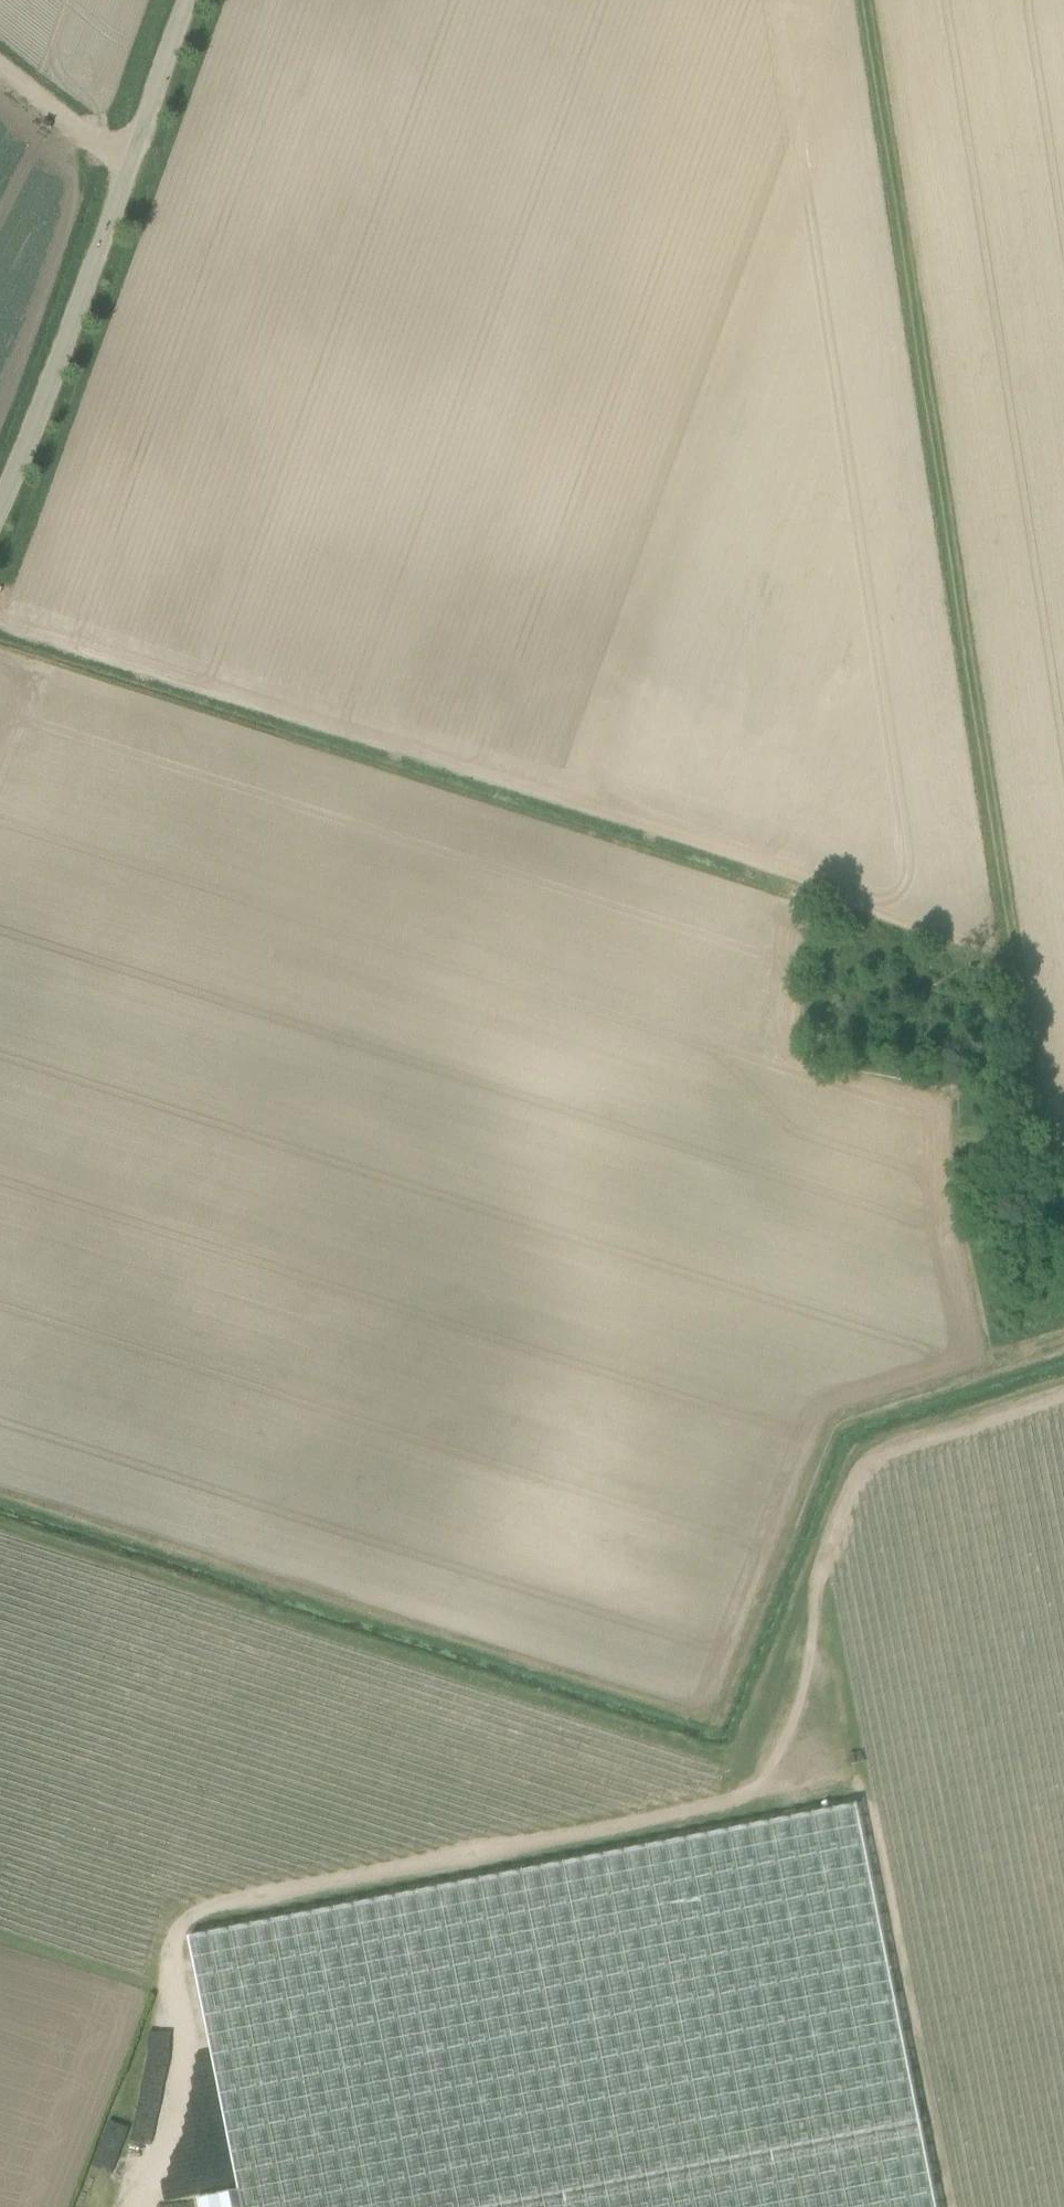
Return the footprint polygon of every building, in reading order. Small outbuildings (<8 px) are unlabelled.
[(201,2206),(938,2206),(858,1805),(190,1937),(240,2191),(199,2199),(201,2206)]
